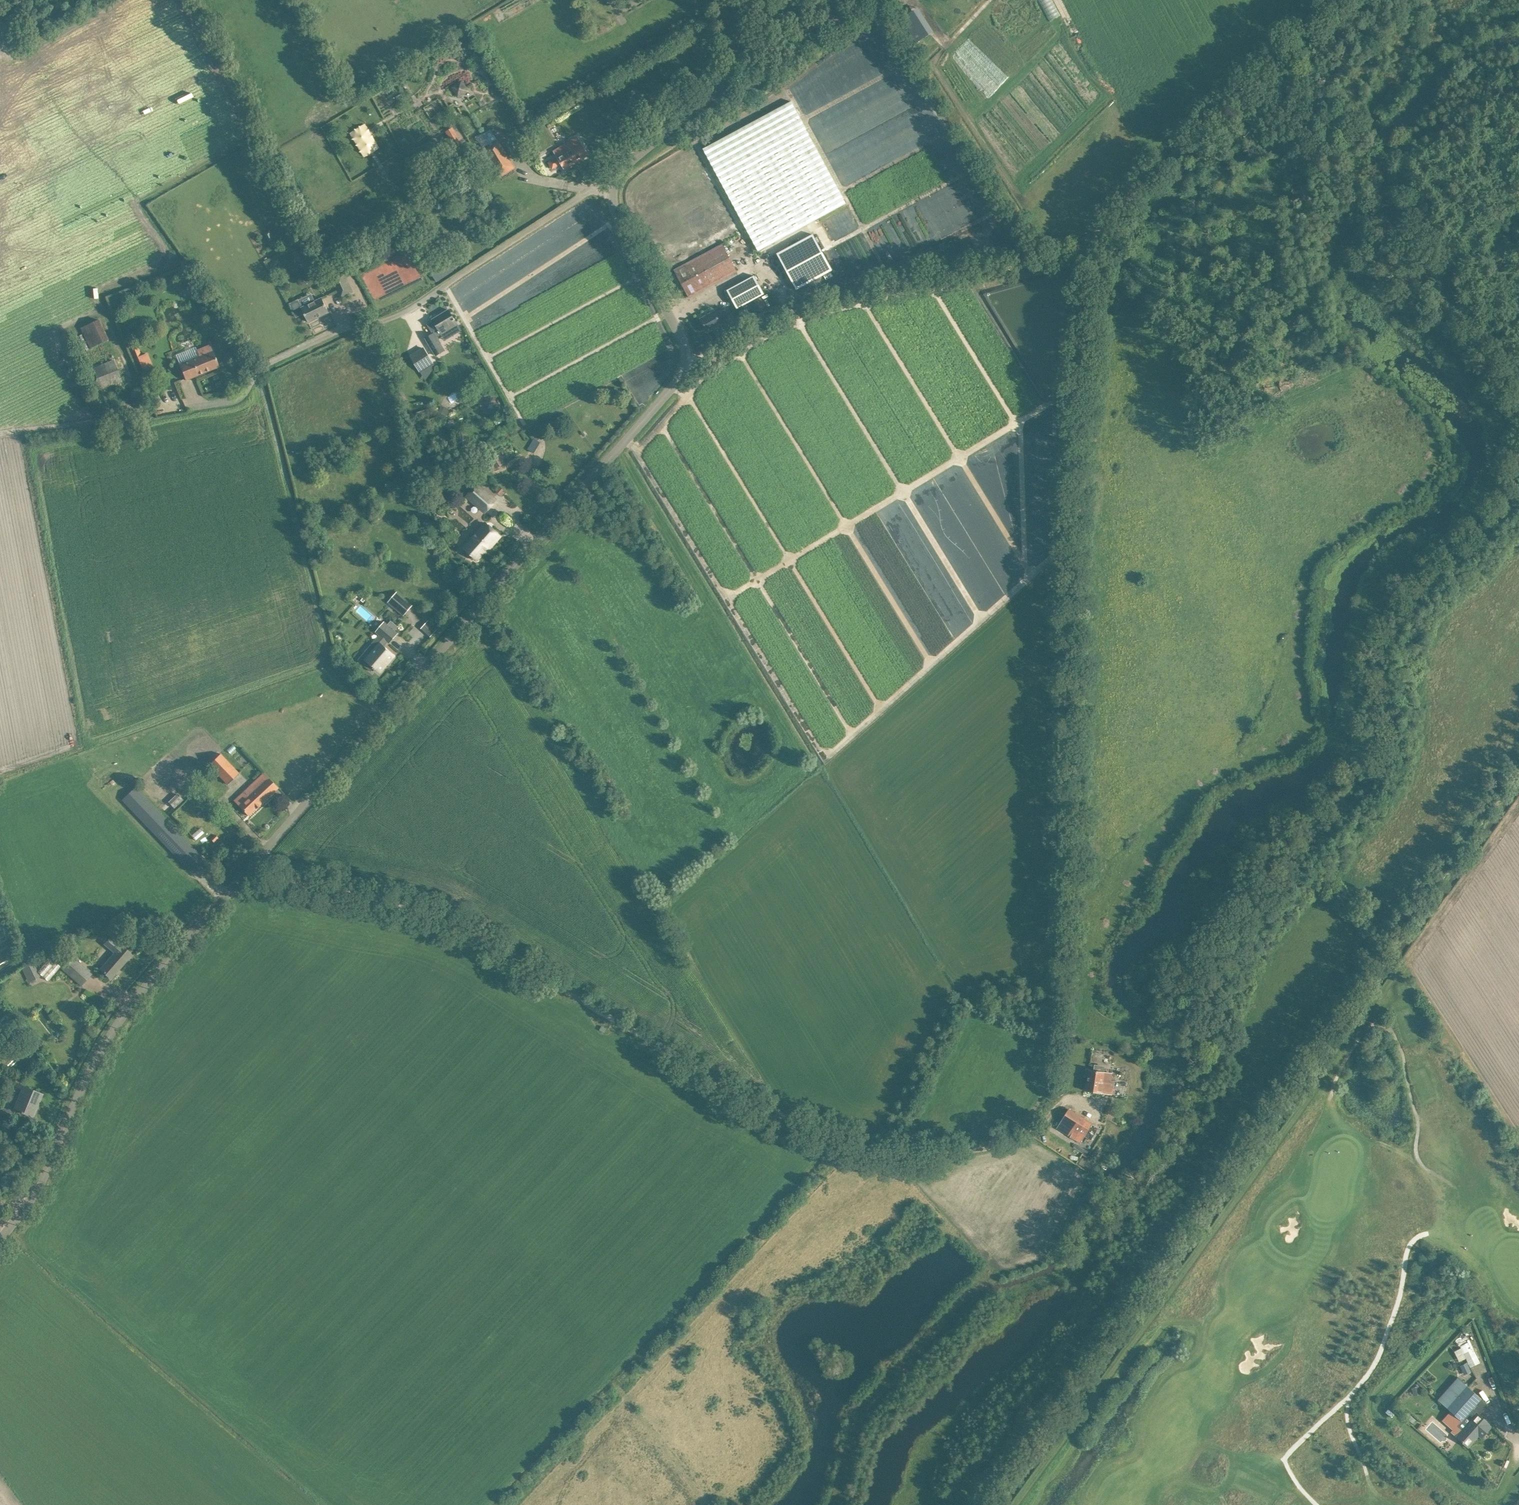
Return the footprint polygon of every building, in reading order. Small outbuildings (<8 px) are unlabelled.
[(901,19),(916,42),(933,32),(918,8),(901,19)] [(462,80),(450,86),(457,98),(468,91),(462,80)] [(791,101),(704,148),(719,176),(748,230),(759,250),(847,203),(810,135),(791,101)] [(453,127),(445,132),(455,146),(462,141),(453,127)] [(620,139),(624,135),(621,131),(616,134),(620,139)] [(570,141),(553,151),(564,169),(589,154),(584,146),(579,138),(575,140),(575,138),(570,141)] [(498,140),(483,149),(499,176),(514,167),(498,140)] [(813,234),(777,253),(796,289),(833,270),(813,234)] [(296,262),(306,257),(299,244),(290,248),(296,262)] [(674,270),(689,297),(737,271),(722,244),(674,270)] [(344,272),(335,276),(340,285),(336,287),(341,297),(353,292),(344,272)] [(737,308),(764,293),(754,275),(727,290),(737,308)] [(191,286),(185,289),(188,294),(194,291),(191,286)] [(322,298),(301,307),(298,300),(291,304),(297,316),(304,313),(308,322),(329,312),(322,298)] [(714,311),(700,319),(708,332),(722,324),(721,323),(728,319),(722,308),(715,312),(714,311)] [(439,330),(426,338),(436,355),(445,350),(437,337),(442,334),(445,340),(461,331),(449,309),(432,319),(439,330)] [(80,327),(90,348),(107,340),(97,319),(80,327)] [(81,334),(76,336),(83,352),(88,349),(81,334)] [(136,345),(129,348),(142,379),(149,376),(146,368),(152,366),(147,353),(141,355),(136,345)] [(179,364),(185,380),(219,366),(212,350),(212,351),(209,345),(196,350),(199,356),(179,364)] [(434,364),(424,347),(410,355),(420,372),(434,364)] [(112,358),(92,367),(102,393),(123,384),(112,358)] [(444,416),(447,408),(441,405),(438,414),(444,416)] [(429,408),(417,412),(418,418),(430,414),(429,408)] [(535,453),(541,442),(534,438),(528,449),(535,453)] [(506,463),(500,453),(490,458),(495,468),(506,463)] [(456,484),(462,480),(457,473),(451,477),(456,484)] [(496,499),(477,483),(466,495),(485,512),(496,499)] [(500,536),(486,523),(464,547),(469,552),(477,559),(488,547),(489,548),(500,536)] [(446,549),(436,554),(438,558),(448,554),(446,549)] [(413,605),(397,591),(388,602),(403,616),(413,605)] [(362,603),(356,611),(371,622),(377,614),(362,603)] [(398,627),(391,620),(388,624),(386,622),(377,632),(380,635),(358,660),(371,671),(374,668),(375,669),(376,668),(379,671),(388,661),(389,662),(395,655),(384,645),(387,641),(389,643),(398,633),(395,630),(398,627)] [(424,630),(434,639),(442,630),(432,621),(424,630)] [(227,784),(239,772),(220,752),(208,765),(227,784)] [(264,772),(234,800),(248,815),(278,787),(264,772)] [(135,787),(122,800),(190,871),(204,858),(197,851),(135,787)] [(177,808),(184,799),(179,795),(172,804),(177,808)] [(214,808),(208,813),(214,821),(220,815),(214,808)] [(200,841),(208,834),(204,829),(196,836),(200,841)] [(119,968),(132,954),(121,945),(120,945),(109,935),(108,937),(104,933),(99,938),(103,941),(103,942),(114,952),(100,969),(111,978),(115,973),(114,969),(117,966),(119,968)] [(0,947),(3,952),(14,947),(11,941),(0,947)] [(61,966),(51,957),(38,971),(47,980),(61,966)] [(81,985),(91,974),(72,957),(63,968),(74,978),(81,985)] [(22,968),(29,982),(41,976),(34,963),(22,968)] [(1367,1034),(1363,1039),(1368,1043),(1372,1038),(1367,1034)] [(1089,1070),(1086,1090),(1095,1092),(1106,1093),(1107,1087),(1113,1087),(1114,1080),(1112,1079),(1113,1073),(1104,1071),(1105,1066),(1095,1064),(1094,1070),(1089,1070)] [(42,1094),(33,1090),(16,1083),(15,1087),(21,1090),(13,1108),(24,1112),(33,1116),(31,1115),(36,1102),(38,1103),(42,1094)] [(1106,1106),(1105,1114),(1112,1115),(1113,1107),(1106,1106)] [(4,1109),(0,1107),(0,1116),(1,1116),(10,1120),(13,1112),(4,1109)] [(1092,1125),(1068,1110),(1057,1128),(1081,1144),(1085,1138),(1091,1142),(1098,1129),(1092,1126),(1092,1125)] [(1461,1347),(1454,1350),(1456,1355),(1458,1354),(1463,1352),(1467,1360),(1468,1362),(1467,1363),(1467,1362),(1460,1366),(1464,1375),(1471,1371),(1469,1367),(1480,1362),(1470,1341),(1460,1346),(1461,1347)] [(1438,1399),(1461,1420),(1471,1409),(1481,1398),(1458,1377),(1438,1399)] [(1418,1387),(1412,1389),(1414,1395),(1420,1393),(1418,1387)] [(1400,1406),(1396,1410),(1405,1416),(1408,1412),(1400,1406)] [(1457,1436),(1460,1440),(1468,1446),(1481,1431),(1484,1434),(1491,1427),(1488,1424),(1488,1423),(1477,1413),(1477,1414),(1471,1409),(1461,1420),(1456,1425),(1462,1430),(1457,1436)] [(1411,1413),(1407,1417),(1419,1428),(1423,1424),(1411,1413)]
